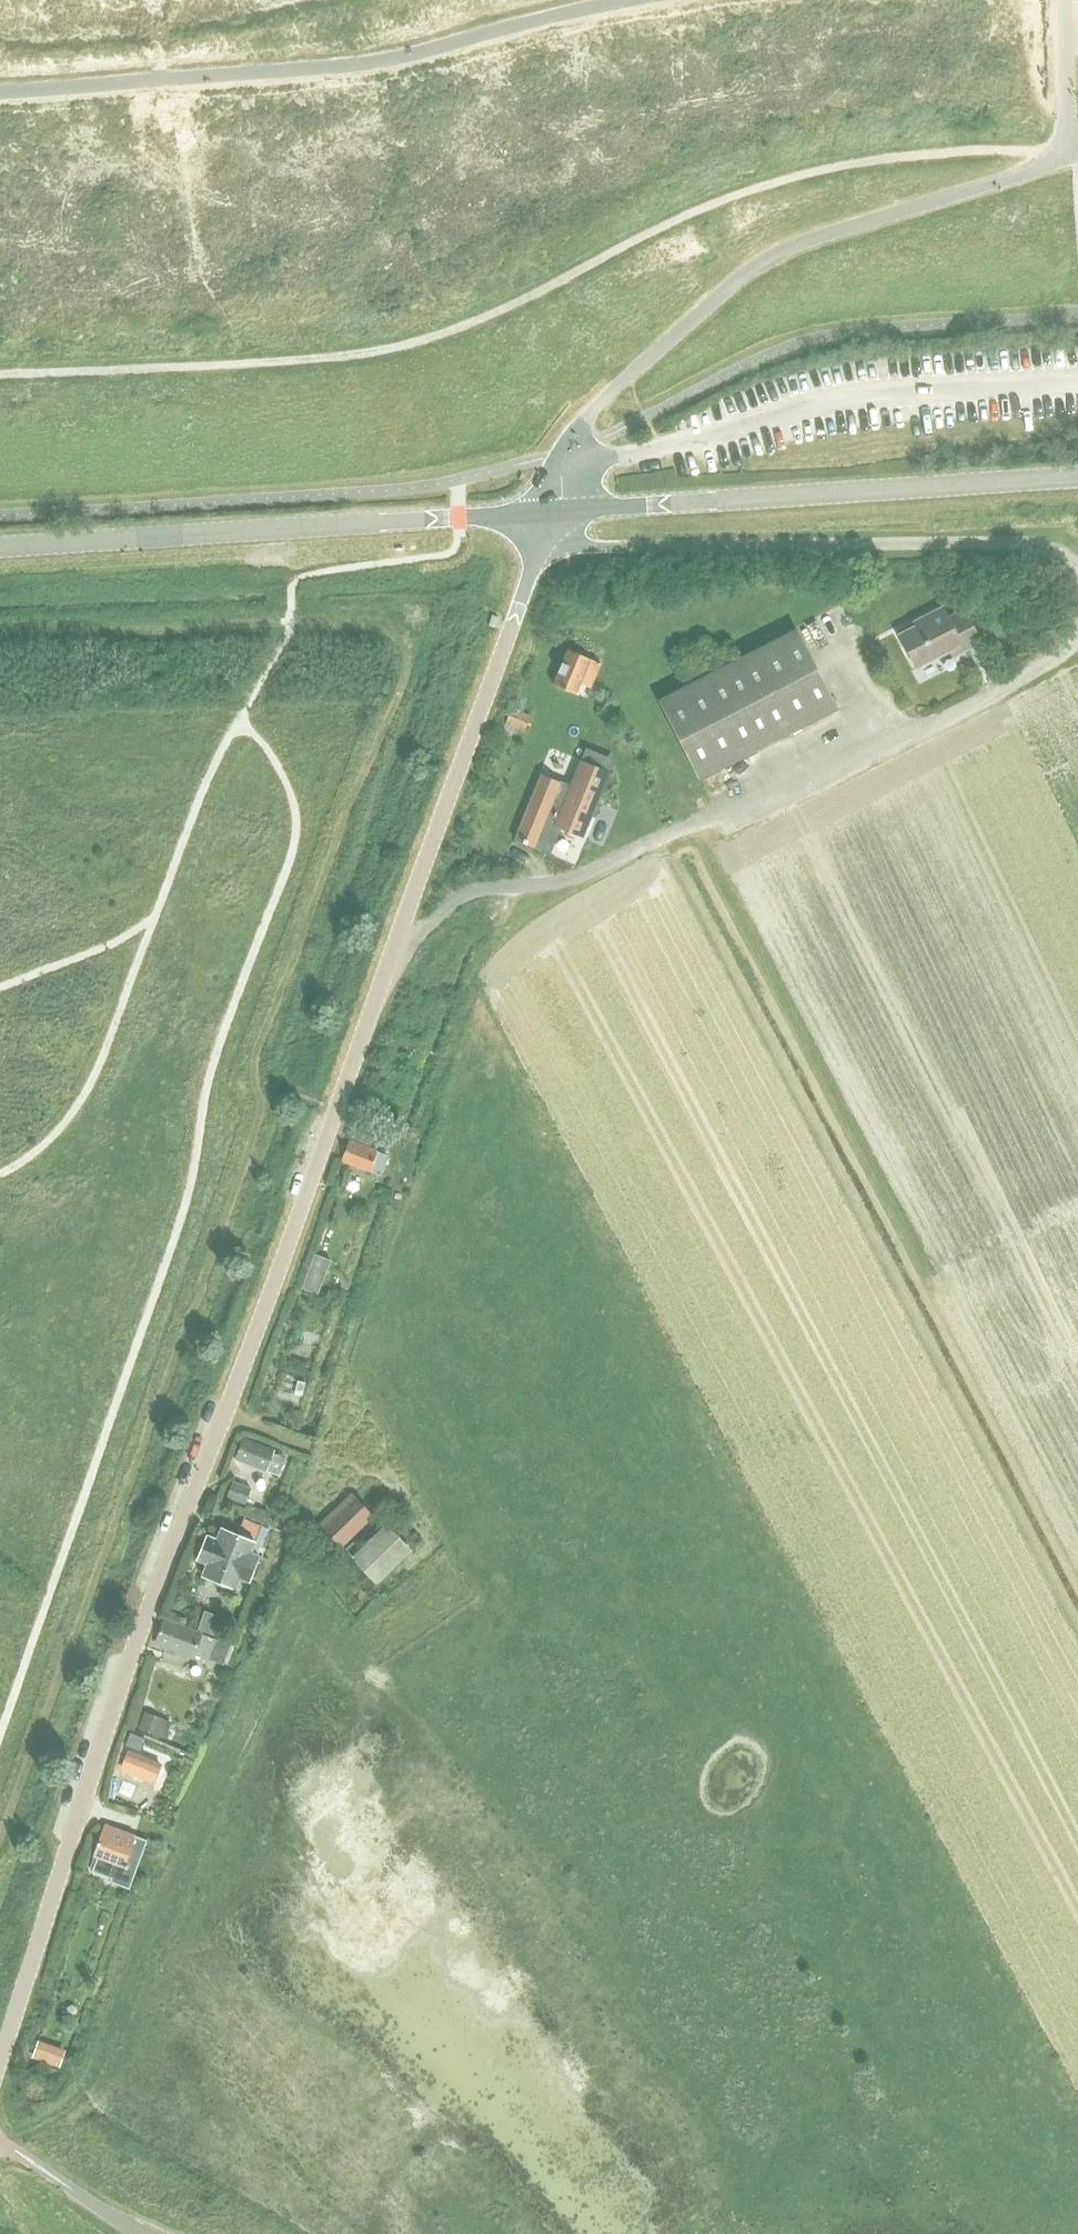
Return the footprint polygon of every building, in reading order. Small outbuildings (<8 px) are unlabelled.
[(962,650),(979,641),(963,609),(947,618),(942,607),(924,616),(926,620),(898,634),(915,667),(959,644),(962,650)] [(698,779),(836,708),(795,629),(657,700),(698,779)] [(588,688),(600,663),(567,649),(552,684),(576,696),(581,685),(588,688)] [(523,732),(530,717),(510,709),(500,732),(511,737),(515,728),(523,732)] [(539,772),(513,837),(533,845),(543,821),(581,837),(608,771),(580,759),(569,784),(539,772)] [(379,1177),(387,1154),(369,1147),(371,1141),(363,1137),(366,1128),(355,1124),(341,1163),(379,1177)] [(316,1254),(303,1288),(305,1289),(317,1294),(330,1259),(316,1254)] [(328,1290),(325,1298),(335,1301),(338,1293),(328,1290)] [(278,1477),(285,1460),(272,1455),(274,1450),(242,1439),(234,1461),(278,1477)] [(243,1505),(249,1489),(231,1482),(225,1498),(243,1505)] [(342,1548),(373,1518),(353,1497),(322,1528),(342,1548)] [(206,1535),(196,1560),(206,1563),(202,1575),(235,1588),(239,1577),(248,1581),(258,1555),(249,1552),(254,1542),(260,1525),(243,1519),(237,1535),(220,1528),(216,1539),(206,1535)] [(377,1584),(410,1552),(386,1527),(353,1559),(377,1584)] [(205,1611),(198,1629),(216,1636),(223,1618),(205,1611)] [(194,1655),(209,1660),(216,1639),(164,1621),(156,1643),(194,1656),(194,1655)] [(170,1721),(143,1710),(137,1728),(164,1738),(170,1721)] [(144,1737),(129,1732),(125,1743),(140,1749),(144,1737)] [(128,1750),(121,1768),(154,1782),(162,1764),(128,1750)] [(122,1781),(116,1795),(126,1799),(129,1788),(131,1783),(122,1779),(122,1781)] [(95,1856),(90,1871),(110,1879),(109,1882),(128,1889),(129,1885),(146,1840),(103,1824),(92,1855),(95,1856)] [(39,2039),(33,2057),(59,2065),(65,2047),(39,2039)]
